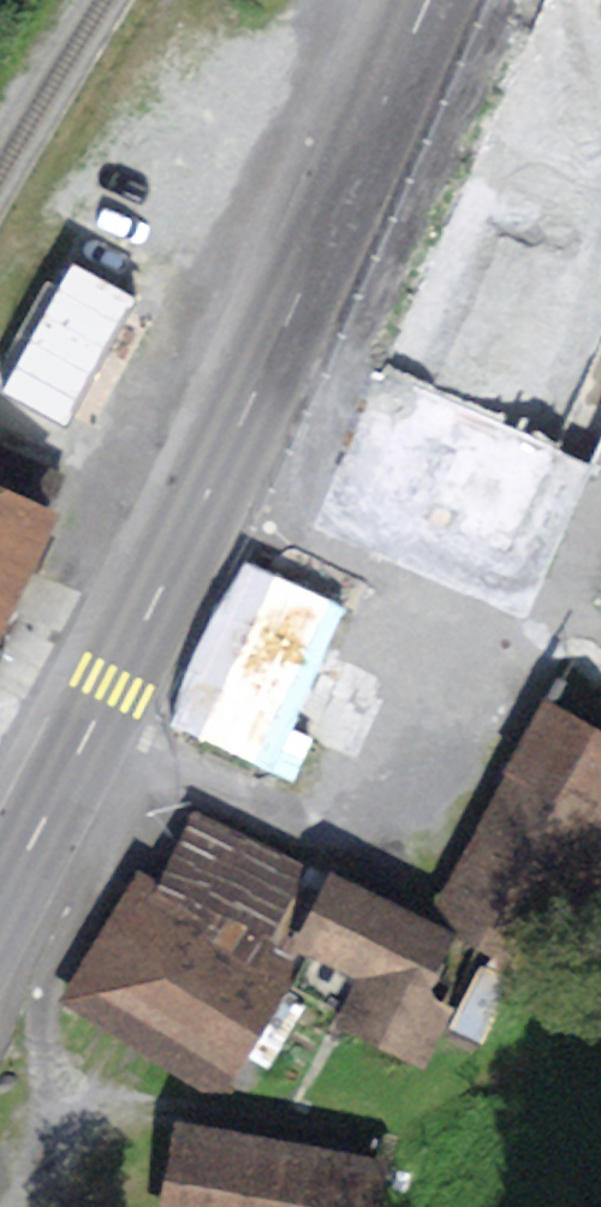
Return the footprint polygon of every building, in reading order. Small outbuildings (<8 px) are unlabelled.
[(389,363),(566,438),(588,447),(600,417),(600,0),(521,0),(369,354),(389,363)] [(389,363),(331,499),(507,574),(566,438),(389,363)] [(47,517),(0,495),(0,620),(47,517)] [(377,595),(269,541),(177,724),(285,778),(377,595)] [(538,622),(566,657),(600,628),(600,571),(538,622)] [(533,727),(475,852),(558,890),(600,796),(600,758),(533,727)] [(337,884),(187,805),(93,979),(243,1059),(308,942),(337,884)] [(464,945),(337,884),(308,942),(373,973),(350,1019),(413,1050),(464,945)] [(186,1113),(167,1206),(358,1206),(369,1149),(186,1113)]
